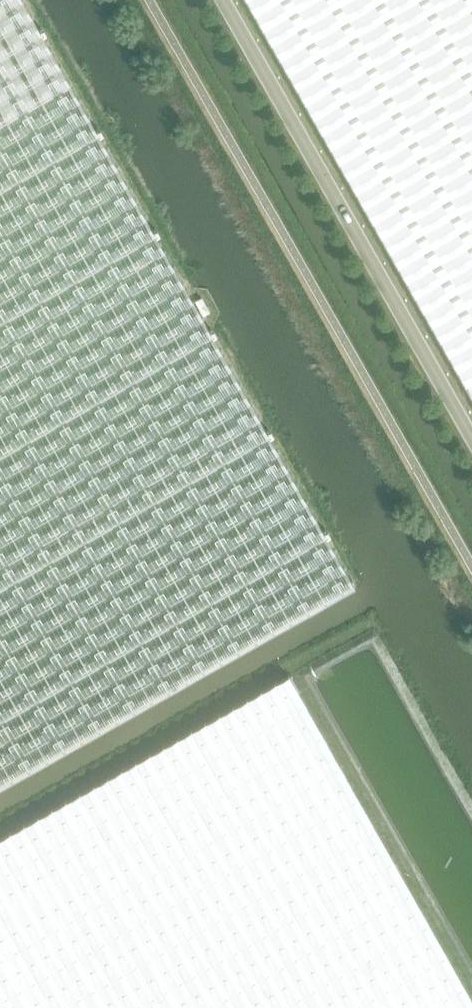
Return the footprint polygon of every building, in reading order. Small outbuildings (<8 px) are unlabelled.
[(77,742),(90,734),(115,720),(150,700),(184,680),(207,667),(276,627),(289,620),(323,600),(353,583),(23,0),(0,0),(0,785),(77,742)] [(471,393),(471,0),(249,0),(471,393)] [(290,675),(0,838),(0,1007),(471,1007),(471,997),(290,675)]
